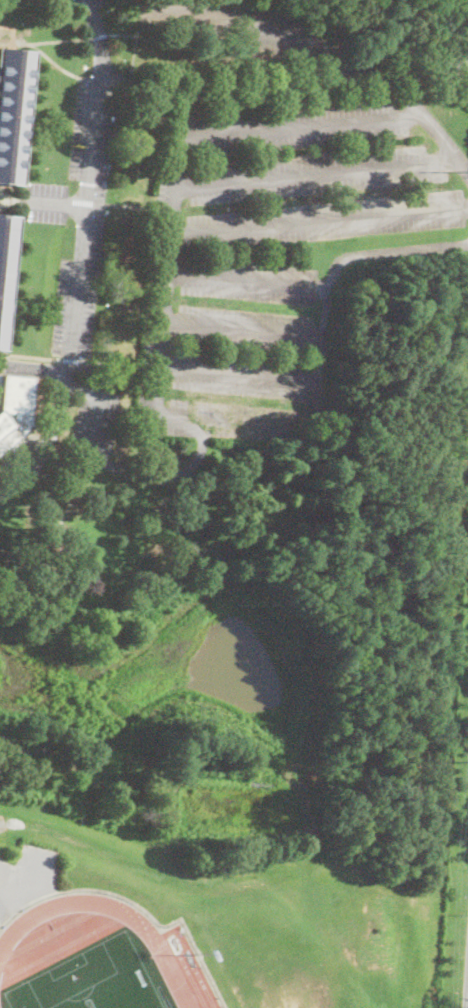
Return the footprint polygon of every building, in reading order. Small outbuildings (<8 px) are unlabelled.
[(18,185),(0,184),(0,50),(28,52),(18,185)] [(2,351),(0,351),(0,216),(15,218),(2,351)] [(28,429),(0,452),(0,375),(2,375),(30,378),(25,425),(28,429)] [(38,734),(36,741),(27,739),(29,732),(38,734)] [(78,753),(68,747),(73,739),(83,745),(78,753)]
